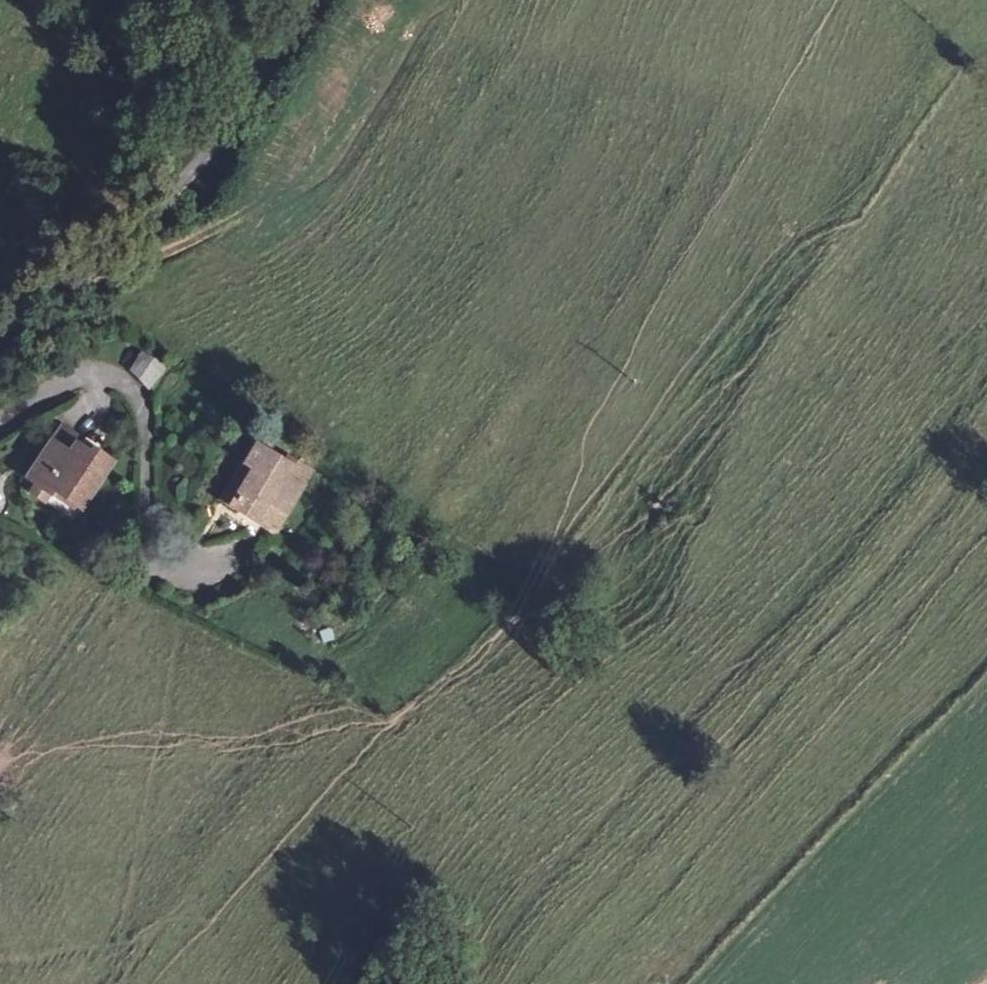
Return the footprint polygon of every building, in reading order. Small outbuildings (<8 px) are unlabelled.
[(165,367),(144,355),(134,371),(149,387),(165,367)] [(81,441),(63,429),(30,478),(38,484),(51,493),(54,495),(57,491),(81,508),(112,462),(97,452),(95,456),(79,445),(81,441)] [(307,478),(260,449),(250,465),(257,470),(235,507),(256,520),(260,513),(279,525),(307,478)] [(51,493),(38,484),(32,492),(46,501),(51,493)] [(247,534),(266,546),(279,525),(260,513),(256,520),(247,534)]
